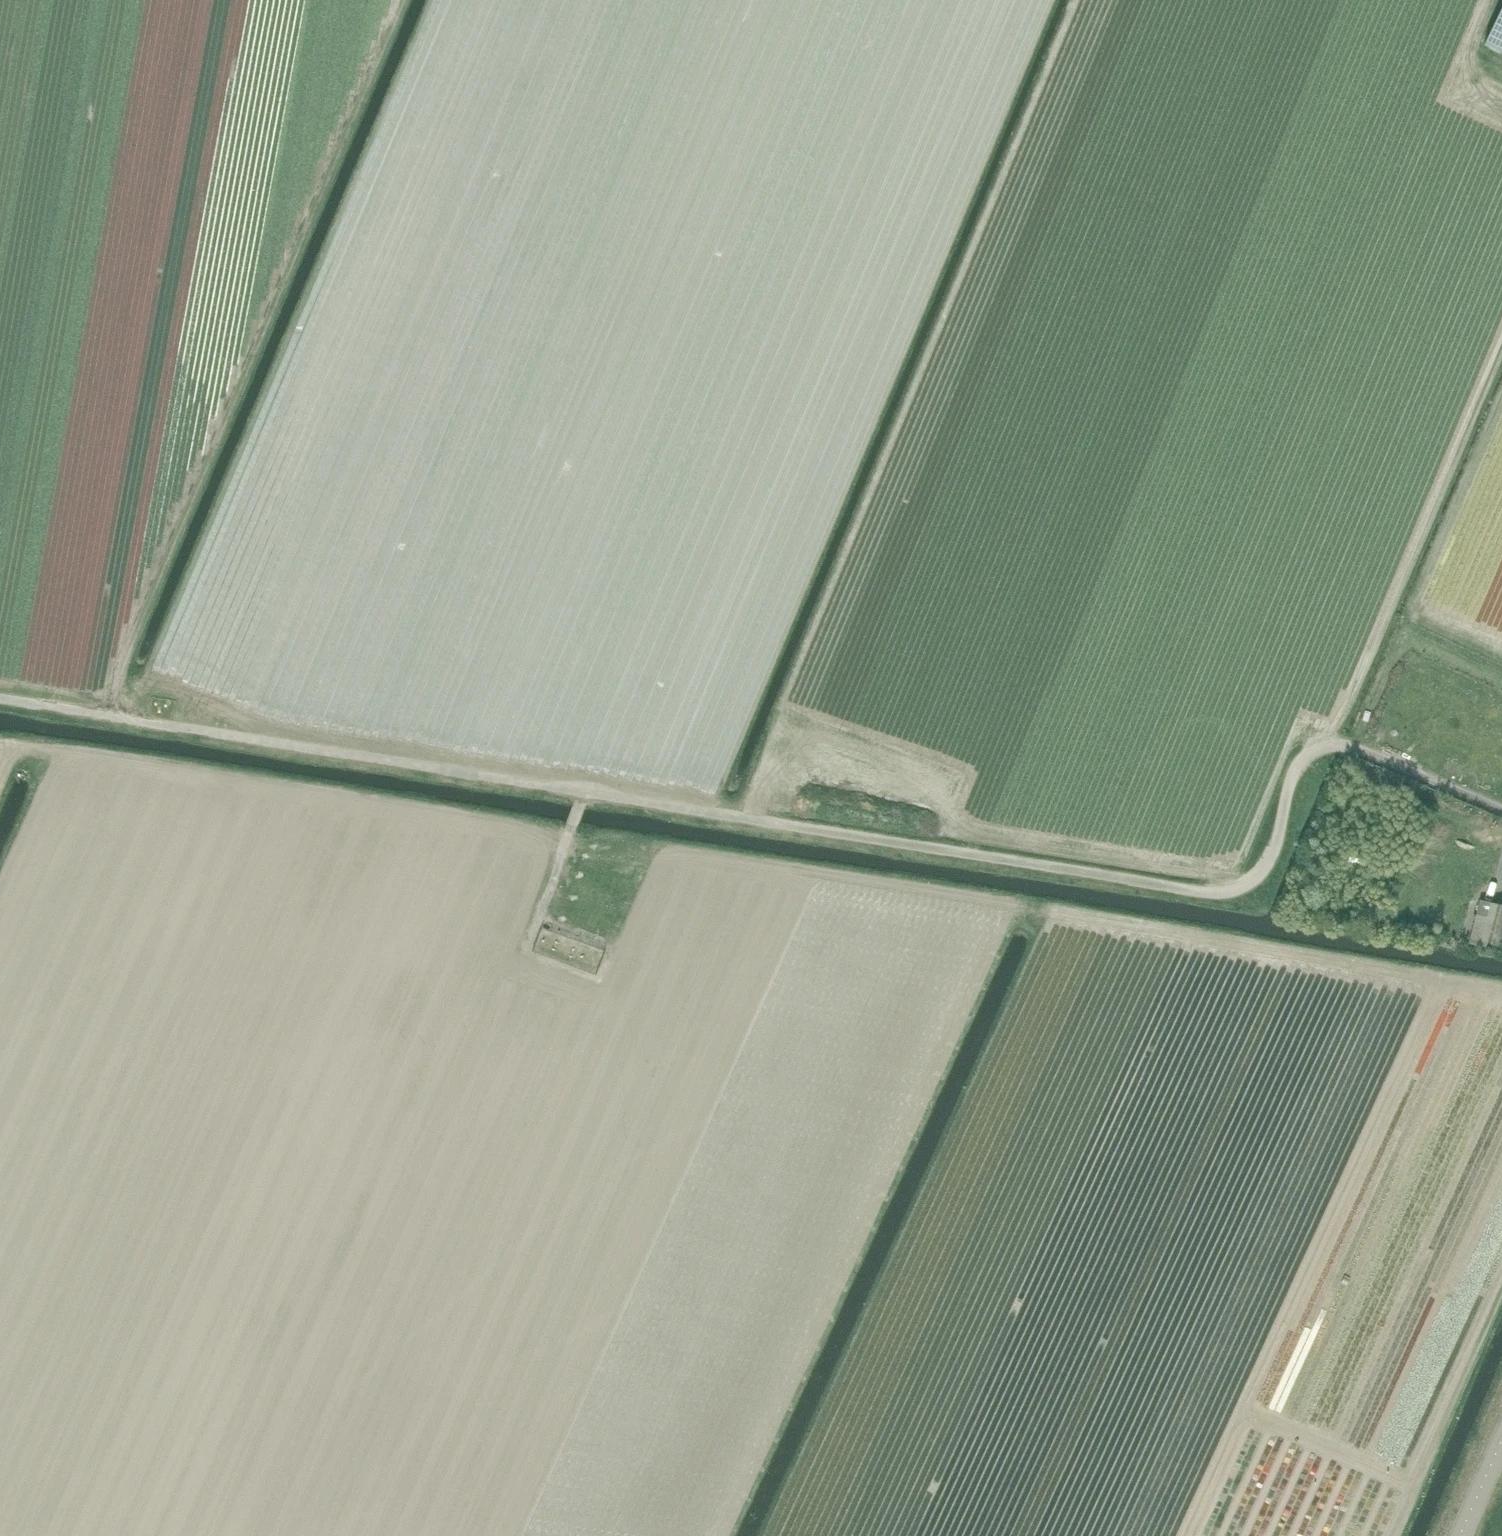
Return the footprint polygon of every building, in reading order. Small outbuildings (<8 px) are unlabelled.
[(1485,47),(1501,55),(1501,11),(1485,47)] [(1493,904),(1481,902),(1471,945),(1486,948),(1487,944),(1499,947),(1500,944),(1501,945),(1501,907),(1493,904)]
